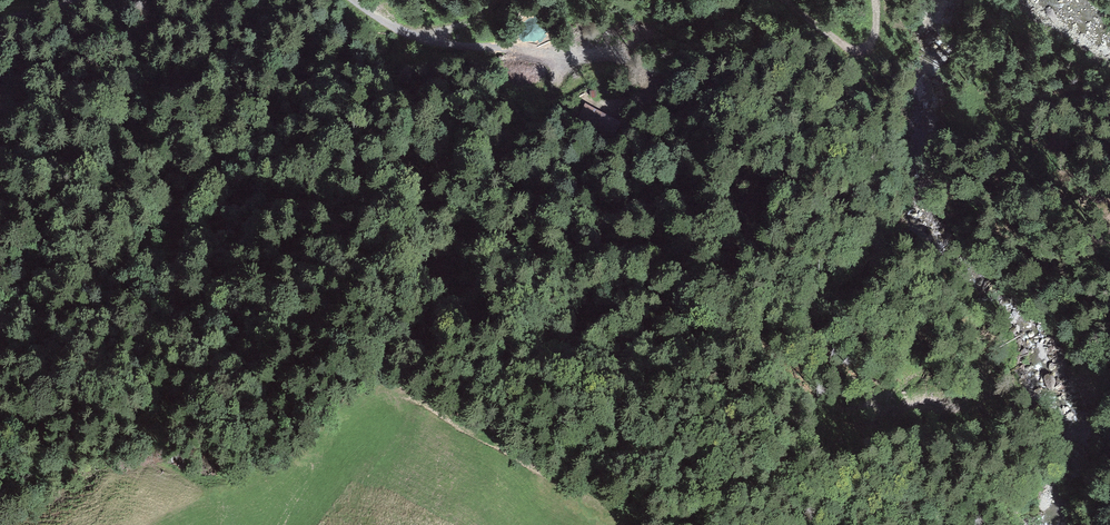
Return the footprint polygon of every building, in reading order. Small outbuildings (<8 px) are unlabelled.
[(617,35),(615,42),(632,48),(634,41),(617,35)]
